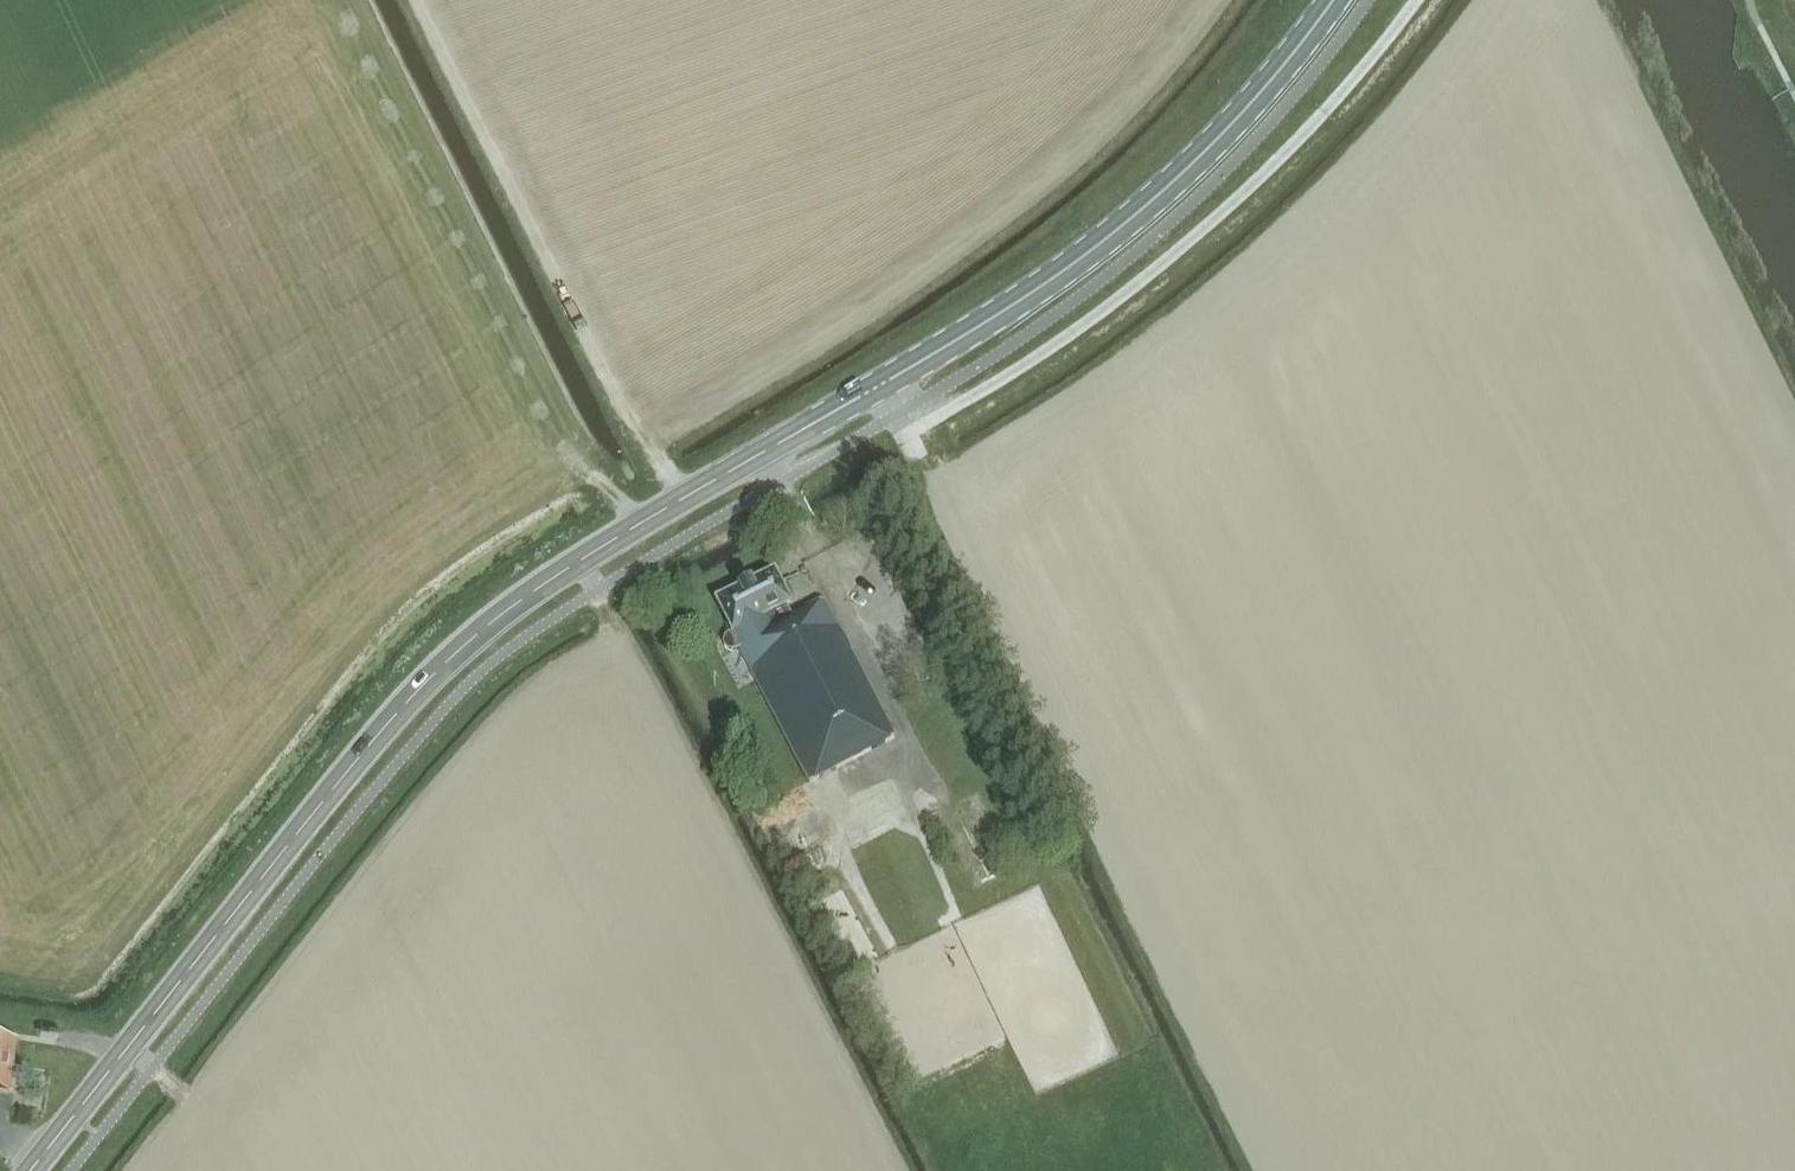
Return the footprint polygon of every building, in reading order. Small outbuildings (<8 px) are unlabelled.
[(790,603),(774,572),(751,583),(750,581),(738,588),(739,590),(717,601),(732,631),(728,633),(724,637),(723,641),(724,646),(727,649),(730,650),(732,651),(736,650),(740,648),(809,782),(894,737),(823,600),(788,618),(785,613),(787,611),(785,606),(790,603)] [(814,874),(804,856),(797,860),(791,863),(801,882),(814,874)] [(12,1065),(16,1039),(0,1037),(0,1063),(12,1065)] [(9,1091),(12,1065),(0,1063),(0,1090),(9,1091)]
